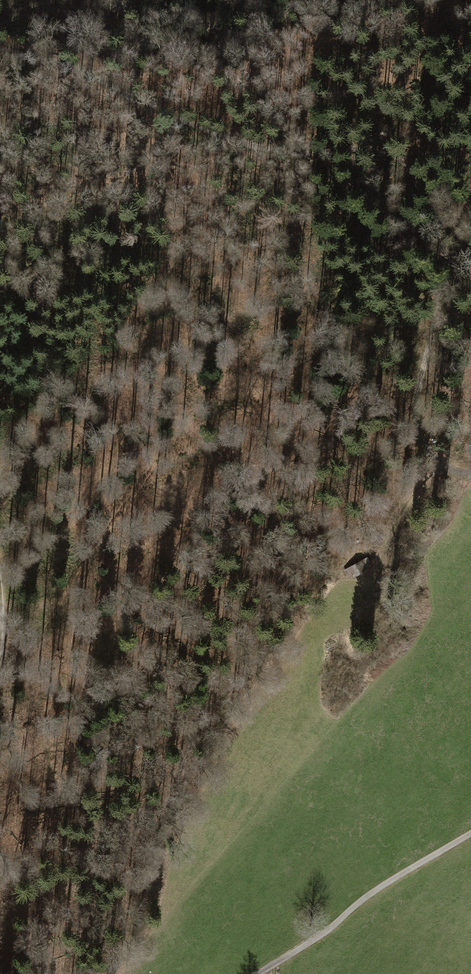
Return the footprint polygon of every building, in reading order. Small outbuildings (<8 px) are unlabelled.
[(368,557),(343,570),(347,578),(372,565),(368,557)]
